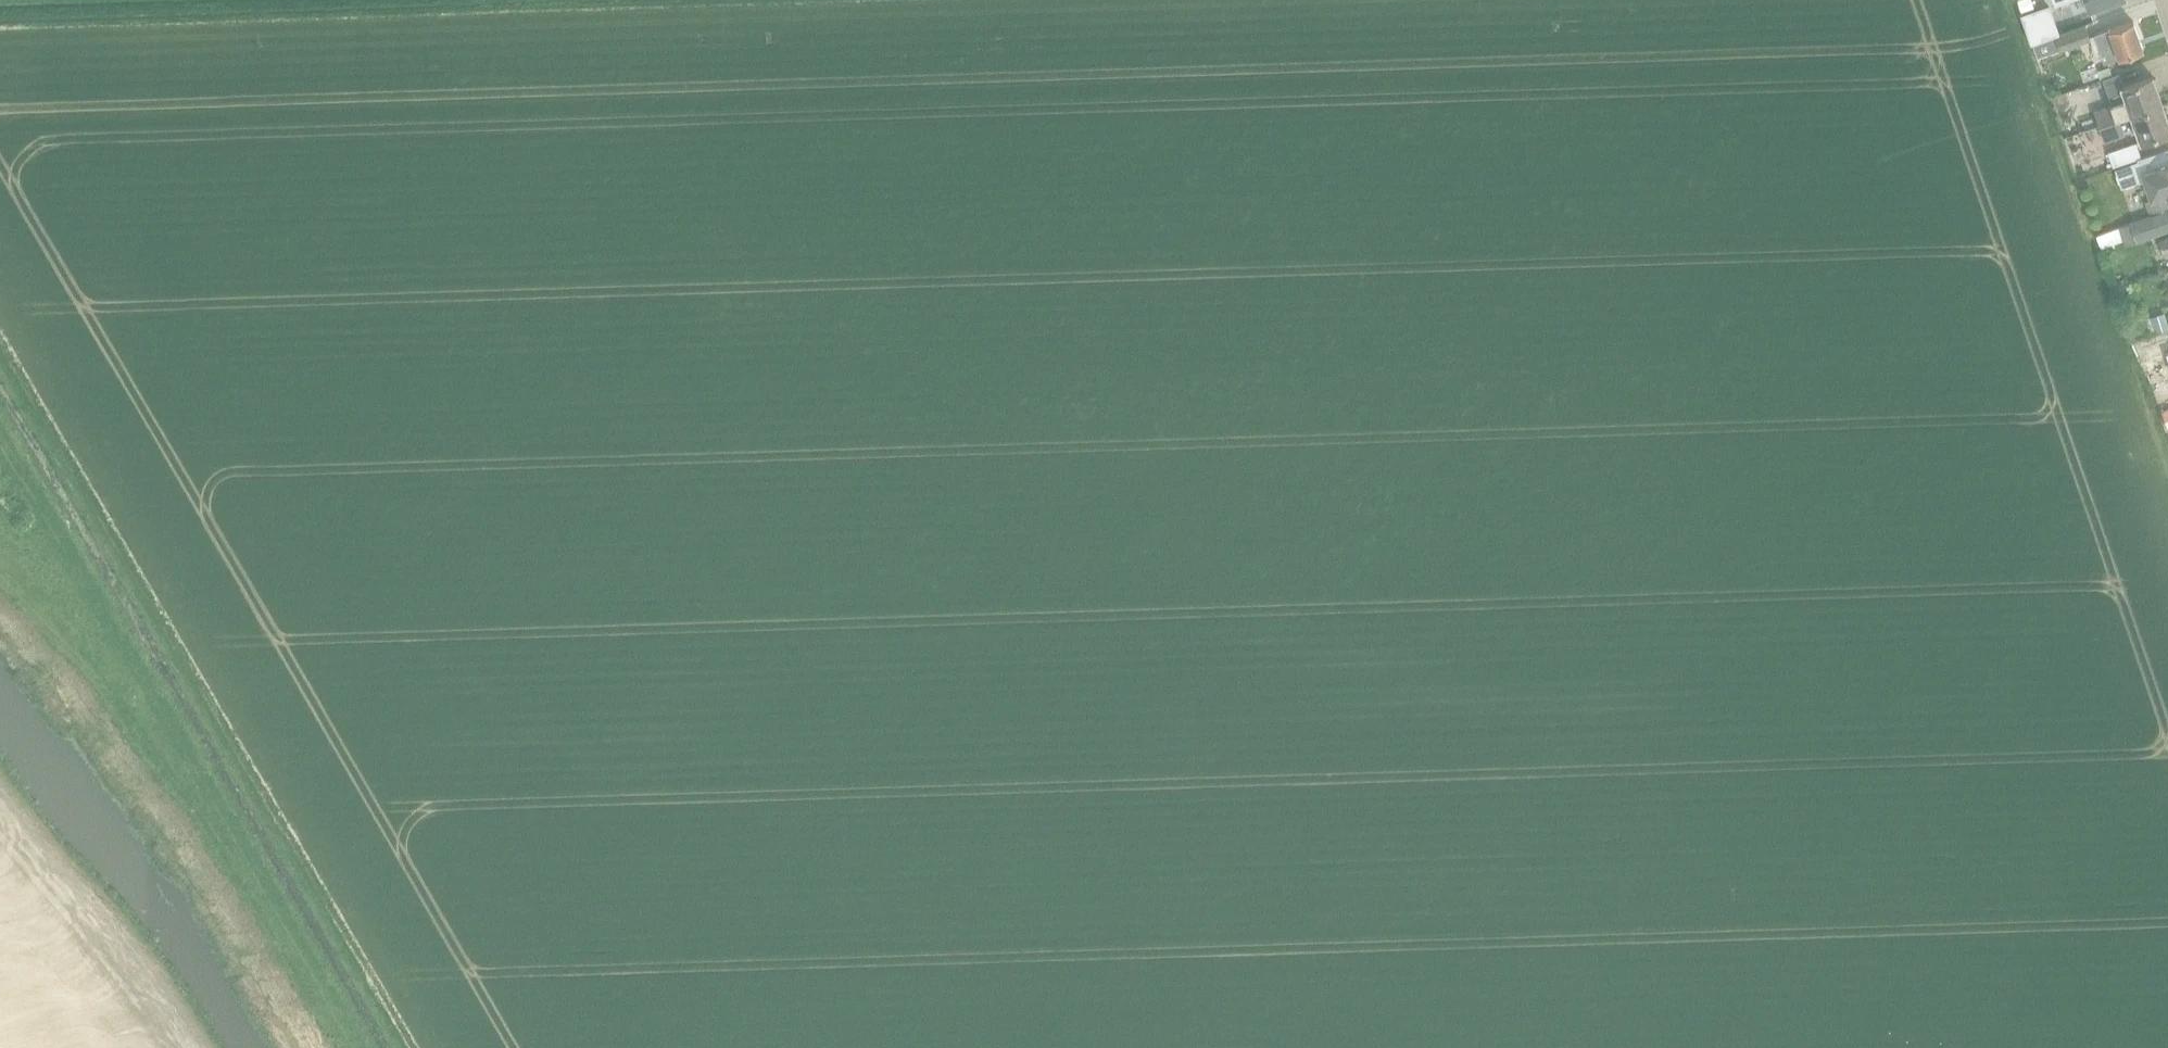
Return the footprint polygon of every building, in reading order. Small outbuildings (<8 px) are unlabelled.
[(2089,9),(2115,0),(2086,0),(2089,9)] [(2049,5),(2021,15),(2031,44),(2059,33),(2049,5)] [(2104,64),(2123,57),(2144,50),(2134,21),(2094,35),(2097,44),(2093,45),(2095,52),(2099,50),(2104,64)] [(2085,25),(2032,44),(2038,59),(2090,40),(2085,25)] [(2153,77),(2132,84),(2122,87),(2131,115),(2162,104),(2153,77)] [(2131,115),(2141,142),(2167,133),(2167,121),(2162,104),(2131,115)] [(2079,133),(2119,119),(2114,105),(2074,119),(2079,133)] [(2119,119),(2079,133),(2079,134),(2100,127),(2104,140),(2124,133),(2119,119)] [(2136,142),(2109,152),(2115,167),(2142,157),(2136,142)] [(2166,197),(2167,196),(2167,149),(2142,157),(2115,167),(2122,187),(2145,179),(2152,200),(2145,202),(2149,215),(2167,208),(2167,203),(2166,197)] [(2130,222),(2137,242),(2167,231),(2167,209),(2149,216),(2130,222)] [(2158,240),(2163,254),(2167,252),(2167,237),(2158,240)] [(2167,320),(2159,314),(2152,317),(2156,333),(2167,329),(2167,324),(2167,320)]
